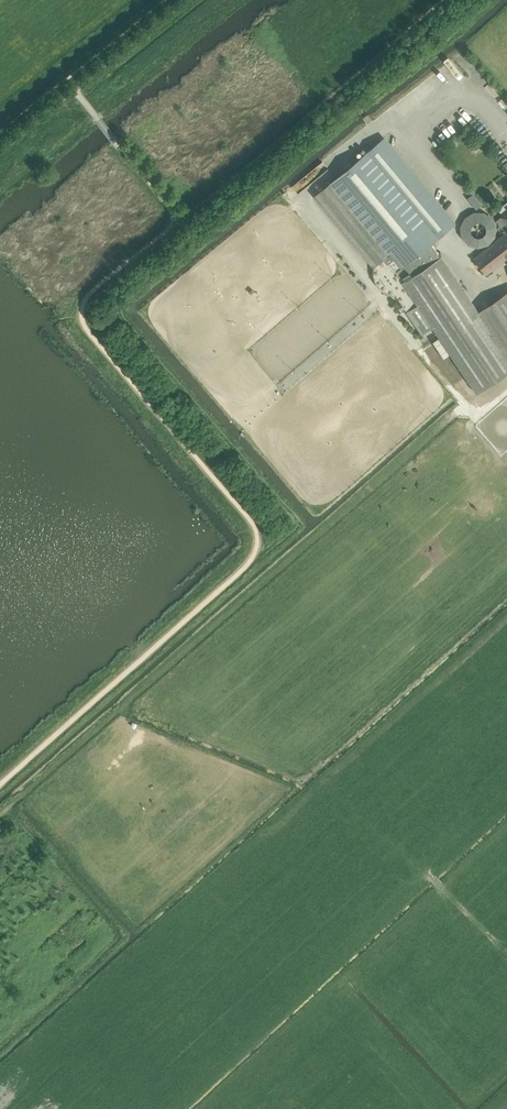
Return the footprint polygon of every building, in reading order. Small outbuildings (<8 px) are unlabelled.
[(441,256),(440,256),(431,243),(438,237),(453,225),(382,139),(314,196),(391,288),(422,334),(432,327),(477,393),(506,373),(506,291),(478,311),(441,256)] [(498,209),(502,215),(495,221),(505,233),(506,232),(506,202),(498,209)] [(506,258),(506,232),(505,233),(473,258),(486,274),(506,258)] [(439,338),(435,341),(443,354),(448,351),(439,338)]
